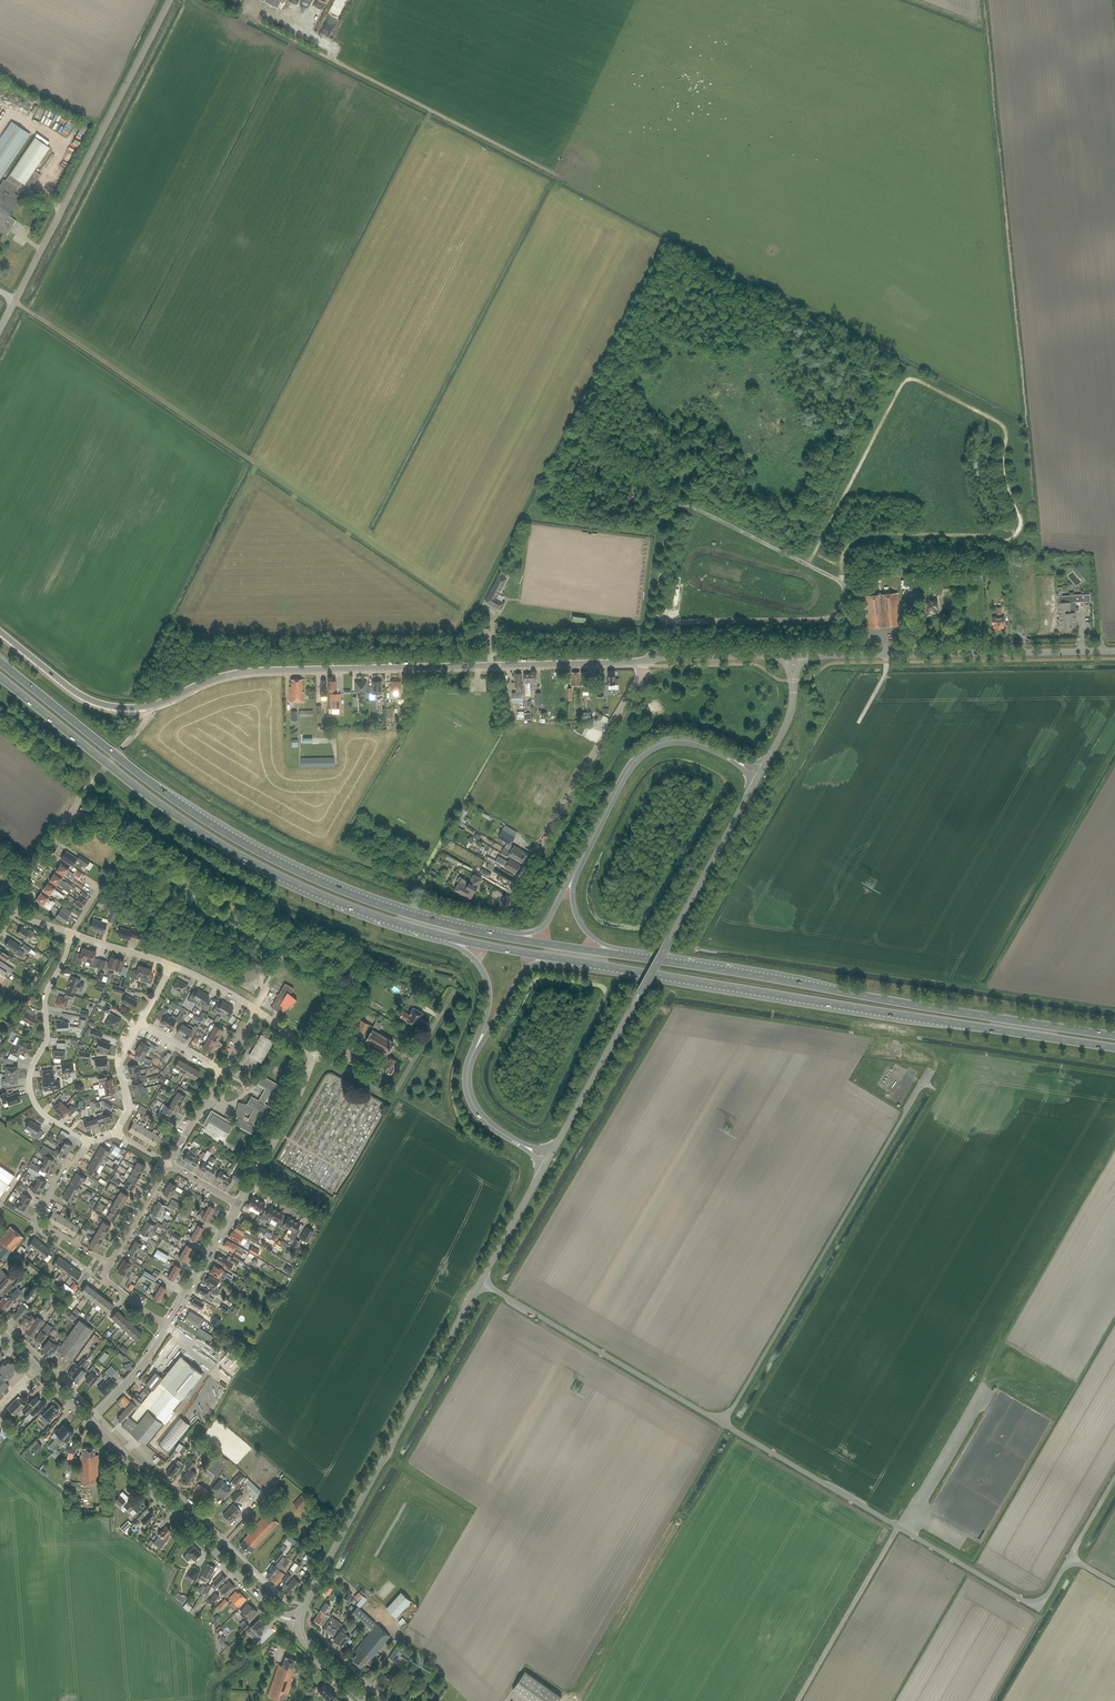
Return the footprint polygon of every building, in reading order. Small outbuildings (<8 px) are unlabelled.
[(31,134),(12,121),(0,139),(0,179),(31,134)] [(1,233),(2,232),(7,234),(13,225),(5,220),(19,200),(17,198),(19,195),(15,192),(22,182),(31,188),(41,174),(34,170),(50,147),(35,137),(6,180),(4,179),(0,185),(0,232),(1,233)] [(44,191),(51,179),(48,177),(46,181),(43,179),(38,188),(44,191)] [(512,572),(504,568),(500,574),(509,578),(512,572)] [(486,601),(501,610),(505,602),(497,598),(507,579),(499,575),(486,601)] [(910,588),(910,579),(901,580),(901,588),(910,588)] [(868,629),(901,625),(897,592),(864,596),(868,629)] [(1090,594),(1080,594),(1080,595),(1058,596),(1059,602),(1058,602),(1060,627),(1062,627),(1062,630),(1072,630),(1072,628),(1077,627),(1076,612),(1075,602),(1090,601),(1090,594)] [(937,610),(938,609),(937,599),(934,599),(928,599),(928,601),(927,601),(928,613),(929,614),(930,614),(931,613),(934,613),(934,611),(937,610)] [(1005,617),(993,617),(992,617),(992,625),(993,625),(993,628),(1004,628),(1004,625),(1005,625),(1005,617)] [(607,679),(607,685),(609,685),(619,684),(619,679),(615,679),(615,671),(608,671),(608,679),(607,679)] [(571,686),(580,685),(579,672),(572,672),(573,679),(571,679),(571,686)] [(516,693),(513,693),(513,703),(523,702),(523,693),(522,693),(522,674),(515,674),(516,693)] [(302,692),(302,679),(291,679),(291,687),(289,687),(290,702),(304,702),(304,692),(302,692)] [(331,709),(341,709),(341,693),(335,693),(335,690),(336,690),(336,681),(329,681),(329,690),(330,690),(331,709)] [(372,682),(373,693),(369,693),(369,700),(376,700),(376,693),(382,693),(382,681),(372,682)] [(399,693),(401,693),(401,681),(391,681),(391,690),(393,690),(393,695),(396,695),(396,698),(399,698),(399,693)] [(356,682),(356,693),(367,692),(366,682),(356,682)] [(573,699),(572,688),(568,688),(568,682),(565,682),(565,688),(566,688),(566,699),(573,699)] [(305,710),(305,704),(299,704),(300,716),(313,716),(313,710),(305,710)] [(301,767),(335,766),(335,757),(301,758),(301,767)] [(498,837),(511,844),(515,836),(502,829),(498,837)] [(514,852),(524,859),(528,853),(514,845),(513,846),(511,844),(508,850),(510,851),(510,852),(513,853),(514,852)] [(522,863),(524,859),(514,852),(513,853),(510,852),(510,851),(508,850),(504,848),(502,852),(522,863)] [(77,858),(66,851),(61,858),(74,866),(78,860),(86,866),(85,867),(90,870),(94,864),(80,855),(77,858)] [(516,873),(521,865),(509,859),(507,862),(498,857),(496,861),(488,856),(486,860),(500,868),(502,865),(505,866),(505,867),(516,873)] [(511,881),(513,876),(497,867),(497,866),(489,862),(487,866),(495,871),(501,874),(500,876),(505,879),(506,878),(511,881)] [(69,868),(62,863),(59,867),(70,875),(74,877),(78,880),(79,878),(82,874),(76,870),(74,874),(68,870),(69,868)] [(69,877),(70,875),(59,867),(56,871),(63,876),(65,874),(69,877)] [(64,884),(71,889),(72,887),(61,879),(62,877),(55,872),(52,876),(64,884)] [(478,886),(482,879),(474,874),(473,876),(470,874),(466,880),(460,876),(457,880),(460,882),(455,889),(471,898),(475,891),(478,886)] [(67,894),(71,889),(64,884),(52,876),(49,881),(57,886),(58,884),(64,888),(64,889),(62,891),(67,894)] [(85,885),(78,880),(74,877),(72,881),(83,888),(85,885)] [(48,882),(45,886),(57,894),(63,898),(65,896),(61,894),(55,889),(56,887),(48,882)] [(57,894),(45,886),(43,890),(50,895),(51,894),(59,899),(58,899),(63,903),(65,900),(63,898),(57,894)] [(42,892),(39,896),(53,905),(55,902),(53,900),(52,902),(48,899),(49,897),(42,892)] [(50,910),(53,905),(39,896),(36,900),(43,905),(45,903),(49,906),(48,908),(50,910)] [(81,896),(78,901),(84,905),(87,901),(81,896)] [(81,909),(83,905),(76,900),(73,904),(81,909)] [(112,909),(108,920),(113,922),(117,911),(112,909)] [(70,917),(60,910),(55,917),(65,924),(70,917)] [(103,918),(102,921),(93,919),(90,928),(98,930),(98,931),(104,933),(108,919),(103,918)] [(28,931),(21,927),(17,933),(25,938),(27,935),(30,938),(32,935),(36,938),(38,935),(29,928),(28,931)] [(130,930),(121,927),(118,936),(125,938),(125,939),(130,940),(131,936),(140,939),(142,932),(130,928),(130,930)] [(18,949),(21,945),(10,938),(5,945),(11,949),(10,950),(15,954),(15,953),(21,957),(24,953),(18,949)] [(31,948),(25,943),(22,948),(28,952),(29,952),(35,956),(37,953),(31,949),(31,948)] [(86,961),(90,950),(83,948),(81,955),(76,954),(74,962),(81,964),(82,959),(86,961)] [(13,958),(2,950),(0,953),(0,957),(6,961),(8,958),(11,961),(13,958)] [(96,952),(90,950),(86,961),(90,962),(89,966),(96,968),(98,960),(94,959),(96,952)] [(110,967),(114,968),(117,958),(111,956),(109,963),(106,962),(103,969),(109,971),(110,967)] [(124,960),(117,958),(114,968),(121,970),(120,974),(123,975),(125,968),(122,967),(124,960)] [(139,976),(143,977),(145,967),(139,965),(137,972),(134,971),(131,979),(134,980),(135,979),(138,980),(139,976)] [(152,969),(145,967),(143,977),(141,980),(152,984),(154,977),(150,976),(152,969)] [(72,976),(67,989),(76,992),(77,990),(81,991),(84,984),(80,982),(81,979),(72,976)] [(174,988),(172,991),(185,998),(190,990),(186,988),(188,985),(178,979),(173,987),(174,988)] [(107,985),(96,981),(94,988),(104,992),(107,985)] [(286,1009),(297,1000),(290,994),(294,988),(285,983),(271,1007),(280,1012),(278,1015),(281,1017),(285,1009),(286,1009)] [(113,991),(124,994),(126,988),(115,985),(113,991)] [(198,1001),(204,992),(198,989),(197,992),(194,990),(188,1000),(191,1002),(192,1001),(197,1004),(198,1001)] [(409,1002),(416,1005),(421,995),(414,991),(409,1002)] [(204,992),(198,1001),(201,1002),(199,1006),(202,1008),(204,1010),(210,1000),(207,999),(209,995),(204,992)] [(122,1002),(133,1009),(138,1002),(126,995),(122,1002)] [(69,1000),(69,999),(60,996),(56,1005),(65,1008),(69,1000)] [(228,1004),(223,1001),(221,1004),(218,1002),(213,1012),(216,1014),(217,1012),(222,1015),(223,1013),(228,1004)] [(105,1004),(102,1010),(108,1013),(111,1007),(105,1004)] [(230,1013),(233,1007),(228,1004),(223,1013),(222,1015),(221,1017),(229,1021),(233,1015),(230,1013)] [(166,1026),(171,1017),(166,1014),(168,1010),(164,1007),(160,1013),(165,1015),(161,1023),(166,1026)] [(400,1017),(406,1020),(416,1025),(423,1013),(413,1007),(409,1014),(403,1011),(400,1017)] [(35,1012),(30,1010),(27,1008),(26,1012),(27,1013),(23,1020),(32,1025),(36,1019),(35,1018),(35,1017),(33,1015),(35,1012)] [(181,1010),(177,1017),(178,1017),(175,1022),(178,1023),(182,1017),(185,1012),(181,1010)] [(105,1024),(115,1030),(121,1019),(111,1013),(105,1024)] [(178,1017),(177,1017),(172,1015),(171,1017),(166,1026),(171,1029),(175,1022),(178,1017)] [(182,1035),(187,1027),(182,1024),(185,1019),(182,1017),(178,1023),(181,1025),(177,1032),(182,1035)] [(80,1018),(78,1027),(84,1028),(86,1020),(80,1018)] [(365,1039),(387,1052),(393,1042),(378,1032),(380,1028),(379,1027),(381,1023),(376,1021),(373,1026),(361,1019),(354,1032),(366,1039),(365,1039)] [(57,1030),(68,1030),(68,1022),(57,1023),(57,1030)] [(212,1031),(221,1036),(224,1030),(216,1025),(213,1023),(212,1025),(215,1026),(212,1031)] [(187,1027),(182,1035),(187,1038),(191,1031),(194,1033),(198,1027),(195,1025),(194,1027),(189,1024),(187,1027)] [(90,1035),(101,1039),(103,1033),(92,1030),(90,1035)] [(217,1041),(221,1036),(212,1031),(210,1035),(207,1033),(206,1035),(209,1037),(209,1036),(217,1041)] [(261,1061),(273,1040),(261,1033),(260,1036),(256,1033),(239,1063),(253,1071),(259,1060),(261,1061)] [(214,1047),(217,1041),(209,1036),(209,1037),(207,1040),(204,1039),(203,1041),(205,1042),(206,1042),(214,1047)] [(28,1052),(32,1044),(21,1038),(16,1045),(15,1045),(11,1053),(18,1057),(22,1051),(24,1050),(28,1052)] [(101,1048),(107,1051),(110,1044),(96,1039),(95,1041),(99,1042),(97,1048),(101,1049),(101,1048)] [(138,1046),(147,1051),(150,1046),(155,1049),(156,1046),(150,1042),(149,1045),(142,1041),(138,1046)] [(206,1042),(205,1042),(203,1046),(201,1044),(200,1046),(203,1048),(203,1047),(211,1052),(214,1047),(206,1042)] [(57,1043),(57,1048),(57,1050),(54,1050),(54,1053),(53,1054),(53,1055),(53,1056),(53,1057),(65,1058),(65,1051),(66,1043),(57,1043)] [(144,1056),(147,1051),(138,1046),(135,1051),(143,1056),(141,1058),(142,1059),(147,1062),(149,1059),(144,1056)] [(167,1062),(172,1054),(168,1052),(166,1056),(165,1055),(162,1059),(167,1062)] [(392,1075),(396,1066),(393,1065),(396,1060),(390,1056),(385,1064),(387,1065),(384,1070),(392,1075)] [(107,1060),(107,1059),(107,1058),(95,1059),(96,1069),(108,1068),(108,1064),(108,1063),(108,1061),(107,1060)] [(180,1070),(184,1062),(179,1059),(174,1067),(180,1070)] [(6,1069),(6,1074),(19,1074),(19,1070),(18,1070),(18,1067),(11,1066),(11,1063),(3,1060),(3,1069),(6,1069)] [(61,1064),(62,1073),(75,1071),(73,1062),(61,1064)] [(184,1062),(180,1070),(185,1073),(189,1065),(184,1062)] [(130,1073),(139,1070),(138,1064),(128,1067),(130,1073)] [(190,1076),(194,1068),(189,1065),(185,1073),(190,1076)] [(194,1068),(190,1076),(195,1079),(200,1071),(194,1068)] [(42,1071),(44,1079),(45,1084),(43,1085),(44,1090),(56,1088),(55,1087),(61,1086),(60,1080),(54,1081),(52,1070),(42,1071)] [(139,1070),(130,1073),(131,1078),(139,1076),(140,1079),(147,1078),(146,1075),(141,1076),(139,1070)] [(19,1079),(19,1074),(6,1074),(6,1078),(2,1078),(2,1087),(11,1085),(11,1082),(17,1082),(17,1079),(19,1079)] [(108,1079),(107,1076),(98,1079),(99,1084),(98,1084),(99,1089),(100,1089),(114,1085),(112,1078),(108,1079)] [(247,1104),(239,1102),(236,1112),(235,1115),(237,1116),(233,1123),(236,1125),(256,1136),(261,1128),(253,1124),(260,1111),(267,1116),(272,1108),(264,1103),(271,1091),(279,1095),(283,1087),(262,1076),(258,1084),(265,1088),(259,1100),(251,1096),(247,1104)] [(147,1078),(140,1079),(141,1082),(133,1084),(134,1090),(144,1088),(142,1082),(147,1081),(147,1078)] [(114,1085),(100,1089),(101,1094),(106,1093),(106,1094),(102,1095),(103,1098),(110,1096),(109,1093),(116,1092),(114,1085)] [(146,1087),(144,1088),(134,1090),(136,1096),(148,1093),(146,1087)] [(178,1091),(175,1096),(183,1101),(186,1095),(178,1091)] [(9,1106),(21,1101),(18,1093),(8,1096),(6,1092),(0,1094),(0,1095),(3,1103),(8,1101),(9,1106)] [(53,1107),(58,1112),(65,1105),(62,1102),(65,1099),(63,1097),(64,1096),(60,1093),(55,1099),(58,1102),(53,1107)] [(183,1101),(175,1096),(172,1102),(179,1106),(183,1101)] [(113,1106),(105,1102),(103,1105),(110,1110),(113,1106)] [(172,1102),(169,1106),(169,1107),(174,1109),(173,1110),(176,1111),(179,1106),(172,1102)] [(68,1108),(65,1105),(58,1112),(63,1117),(68,1112),(71,1115),(77,1109),(73,1106),(73,1107),(71,1105),(68,1108)] [(138,1111),(144,1114),(147,1109),(141,1105),(138,1111)] [(163,1110),(171,1115),(173,1110),(174,1109),(169,1107),(169,1106),(166,1105),(163,1110)] [(167,1120),(171,1115),(163,1110),(160,1115),(167,1120)] [(233,1126),(235,1126),(236,1125),(233,1123),(211,1110),(203,1125),(206,1127),(209,1122),(228,1133),(232,1126),(233,1126)] [(107,1115),(104,1116),(106,1124),(113,1122),(110,1111),(106,1112),(107,1115)] [(100,1126),(106,1124),(104,1116),(99,1117),(98,1113),(96,1114),(100,1126)] [(93,1128),(100,1126),(96,1114),(94,1115),(95,1119),(90,1120),(93,1128)] [(136,1135),(142,1126),(141,1125),(136,1123),(138,1120),(135,1118),(133,1121),(134,1121),(129,1131),(136,1135)] [(93,1128),(90,1120),(87,1121),(86,1119),(83,1120),(86,1131),(93,1128)] [(30,1120),(25,1128),(34,1133),(32,1136),(38,1140),(43,1132),(39,1130),(41,1126),(37,1124),(36,1124),(30,1120)] [(142,1139),(148,1129),(143,1127),(145,1124),(143,1122),(141,1125),(142,1126),(136,1135),(142,1139)] [(148,1142),(154,1133),(155,1133),(157,1130),(154,1129),(153,1132),(148,1129),(142,1139),(148,1142)] [(63,1144),(61,1147),(69,1151),(72,1145),(66,1141),(68,1138),(60,1133),(56,1140),(63,1144)] [(154,1146),(160,1137),(161,1137),(163,1134),(160,1133),(159,1136),(155,1133),(154,1133),(148,1142),(154,1146)] [(97,1152),(105,1156),(107,1158),(111,1152),(101,1146),(97,1152)] [(124,1151),(116,1146),(112,1153),(121,1158),(124,1151)] [(65,1157),(69,1151),(61,1147),(60,1150),(57,1149),(55,1152),(51,1149),(49,1152),(57,1157),(58,1153),(65,1157)] [(187,1152),(183,1159),(189,1163),(193,1155),(195,1152),(197,1148),(195,1147),(191,1154),(187,1152)] [(43,1162),(51,1167),(54,1160),(48,1156),(50,1153),(49,1152),(41,1148),(39,1152),(44,1155),(43,1158),(45,1159),(43,1162)] [(207,1150),(206,1153),(202,1159),(206,1161),(211,1152),(207,1150)] [(105,1156),(97,1152),(94,1158),(105,1164),(106,1162),(102,1160),(105,1156)] [(200,1159),(193,1155),(189,1163),(195,1166),(200,1159)] [(199,1169),(206,1172),(210,1165),(211,1162),(214,1158),(211,1156),(207,1163),(204,1161),(199,1169)] [(105,1164),(94,1158),(90,1164),(98,1168),(100,1164),(104,1166),(105,1164)] [(137,1163),(135,1166),(134,1167),(142,1172),(146,1166),(138,1161),(139,1160),(134,1158),(133,1160),(137,1163)] [(47,1173),(51,1167),(43,1162),(41,1165),(39,1164),(38,1166),(32,1163),(29,1167),(38,1172),(41,1169),(47,1173)] [(96,1171),(98,1168),(90,1164),(87,1170),(96,1176),(98,1173),(96,1171)] [(134,1167),(135,1166),(131,1164),(129,1166),(134,1168),(131,1172),(131,1173),(139,1178),(142,1172),(134,1167)] [(15,1175),(0,1165),(0,1197),(15,1175)] [(216,1168),(210,1165),(206,1172),(212,1176),(216,1168)] [(234,1174),(239,1177),(243,1168),(239,1166),(234,1174)] [(233,1169),(230,1167),(228,1171),(226,1174),(222,1182),(228,1185),(229,1185),(233,1179),(232,1178),(230,1176),(231,1173),(233,1169)] [(28,1168),(24,1175),(29,1178),(33,1171),(28,1168)] [(128,1179),(135,1184),(139,1178),(131,1173),(131,1172),(127,1170),(126,1172),(130,1174),(128,1178),(128,1179)] [(222,1182),(226,1174),(220,1171),(216,1178),(222,1182)] [(73,1179),(80,1184),(82,1180),(85,1181),(86,1178),(77,1173),(73,1179)] [(128,1178),(122,1175),(120,1178),(126,1181),(124,1185),(132,1190),(135,1184),(128,1179),(128,1178)] [(36,1184),(43,1188),(47,1182),(37,1176),(35,1179),(38,1181),(36,1184)] [(73,1179),(69,1185),(81,1191),(82,1189),(78,1187),(80,1184),(73,1179)] [(166,1187),(178,1194),(185,1198),(188,1193),(183,1190),(181,1193),(175,1189),(177,1186),(170,1182),(166,1187)] [(40,1194),(43,1188),(36,1184),(34,1187),(32,1185),(30,1188),(40,1194)] [(69,1185),(66,1191),(74,1195),(76,1191),(79,1193),(81,1191),(69,1185)] [(176,1197),(178,1194),(166,1187),(163,1193),(170,1198),(172,1194),(176,1197)] [(117,1197),(125,1201),(128,1195),(121,1191),(121,1190),(117,1188),(115,1190),(120,1192),(118,1196),(117,1197)] [(72,1198),(74,1195),(66,1191),(62,1197),(72,1203),(74,1199),(72,1198)] [(23,1198),(21,1201),(28,1205),(32,1199),(22,1193),(20,1196),(23,1198)] [(121,1207),(125,1201),(117,1197),(118,1196),(113,1194),(112,1196),(116,1198),(114,1202),(114,1203),(121,1207)] [(254,1208),(259,1199),(253,1196),(247,1207),(250,1208),(251,1206),(254,1208)] [(172,1199),(170,1202),(179,1208),(182,1204),(172,1199)] [(265,1203),(259,1199),(254,1208),(260,1212),(265,1203)] [(110,1209),(118,1213),(121,1207),(114,1203),(114,1202),(110,1200),(108,1202),(113,1204),(111,1208),(110,1209)] [(25,1211),(28,1205),(21,1201),(19,1204),(17,1202),(15,1205),(25,1211)] [(155,1207),(162,1211),(165,1213),(167,1211),(164,1209),(166,1205),(158,1201),(155,1207)] [(5,1206),(13,1211),(15,1207),(8,1202),(5,1206)] [(208,1207),(206,1211),(211,1214),(215,1208),(210,1205),(210,1204),(206,1202),(204,1204),(208,1207)] [(110,1209),(111,1208),(106,1206),(105,1208),(109,1210),(106,1215),(114,1220),(118,1213),(110,1209)] [(271,1218),(272,1218),(277,1210),(271,1206),(268,1211),(265,1210),(262,1216),(260,1218),(263,1220),(263,1219),(269,1222),(271,1218)] [(48,1221),(55,1224),(60,1215),(56,1212),(57,1209),(54,1207),(52,1210),(54,1211),(48,1221)] [(159,1217),(162,1211),(155,1207),(151,1213),(159,1217)] [(283,1213),(277,1210),(272,1218),(271,1218),(269,1222),(274,1225),(276,1225),(276,1224),(279,1226),(282,1220),(280,1218),(283,1213)] [(207,1221),(211,1214),(206,1211),(203,1216),(199,1214),(198,1216),(201,1219),(202,1218),(207,1221)] [(60,1215),(55,1224),(62,1229),(67,1219),(63,1216),(64,1213),(62,1212),(60,1215)] [(285,1221),(282,1220),(279,1226),(284,1229),(286,1227),(289,1229),(294,1220),(288,1216),(285,1221)] [(102,1222),(100,1226),(100,1227),(107,1231),(111,1225),(103,1221),(104,1220),(99,1218),(98,1220),(102,1222)] [(67,1219),(62,1229),(69,1233),(74,1223),(76,1220),(74,1219),(72,1222),(67,1219)] [(147,1220),(144,1226),(154,1233),(156,1230),(152,1228),(154,1225),(147,1220)] [(294,1220),(289,1229),(292,1230),(288,1236),(294,1240),(300,1230),(297,1228),(300,1223),(294,1220)] [(78,1225),(74,1223),(69,1233),(74,1236),(79,1226),(80,1227),(82,1224),(80,1222),(78,1225)] [(194,1231),(200,1234),(204,1228),(198,1224),(195,1222),(193,1224),(197,1226),(194,1231)] [(96,1233),(104,1237),(107,1231),(100,1227),(100,1226),(96,1223),(95,1226),(99,1228),(97,1232),(96,1233)] [(255,1243),(258,1239),(258,1238),(254,1235),(253,1236),(245,1231),(247,1228),(238,1223),(234,1230),(255,1243)] [(4,1260),(24,1238),(10,1226),(0,1238),(0,1256),(4,1260)] [(150,1239),(154,1233),(144,1226),(140,1232),(147,1237),(148,1236),(149,1237),(147,1241),(155,1246),(156,1242),(150,1239)] [(306,1245),(314,1231),(307,1227),(300,1238),(303,1239),(301,1243),(306,1245)] [(93,1239),(100,1243),(104,1237),(96,1233),(97,1232),(92,1229),(91,1232),(95,1234),(93,1238),(93,1239)] [(181,1236),(170,1230),(168,1234),(179,1240),(181,1236)] [(196,1241),(200,1234),(194,1231),(192,1236),(188,1234),(186,1236),(190,1238),(196,1241)] [(240,1243),(244,1237),(238,1234),(232,1231),(229,1237),(240,1243)] [(97,1249),(100,1243),(93,1239),(93,1238),(89,1235),(88,1238),(92,1240),(89,1245),(97,1249)] [(32,1246),(35,1248),(40,1241),(34,1237),(27,1246),(30,1248),(32,1246)] [(291,1247),(295,1249),(299,1242),(295,1239),(291,1247)] [(132,1246),(143,1252),(144,1252),(150,1256),(151,1255),(147,1253),(148,1252),(144,1249),(144,1250),(141,1248),(143,1244),(136,1240),(132,1246)] [(245,1249),(239,1246),(233,1242),(232,1243),(227,1240),(224,1246),(233,1252),(233,1251),(236,1253),(233,1257),(243,1263),(245,1259),(241,1257),(243,1252),(245,1249)] [(46,1245),(40,1241),(35,1248),(30,1254),(33,1256),(36,1252),(35,1252),(37,1250),(40,1252),(46,1245)] [(185,1246),(183,1251),(188,1254),(192,1247),(187,1244),(183,1241),(182,1244),(185,1246)] [(51,1250),(46,1245),(40,1252),(43,1255),(41,1257),(44,1259),(51,1250)] [(143,1252),(132,1246),(129,1252),(136,1256),(138,1252),(142,1255),(143,1252)] [(249,1251),(256,1255),(259,1250),(252,1246),(249,1251)] [(169,1256),(157,1249),(154,1255),(165,1262),(169,1256)] [(184,1261),(188,1254),(183,1251),(180,1255),(176,1253),(175,1256),(179,1258),(184,1261)] [(218,1254),(215,1260),(224,1265),(223,1266),(229,1270),(233,1264),(227,1260),(228,1259),(218,1254)] [(59,1267),(65,1260),(59,1256),(52,1265),(55,1267),(57,1265),(59,1267)] [(236,1265),(239,1261),(233,1257),(230,1261),(236,1265)] [(124,1259),(121,1265),(131,1271),(134,1265),(131,1264),(132,1263),(124,1259)] [(70,1264),(65,1260),(59,1267),(63,1270),(61,1273),(63,1275),(70,1264)] [(134,1264),(143,1269),(145,1266),(141,1264),(135,1261),(134,1264)] [(171,1271),(177,1274),(181,1267),(175,1264),(176,1263),(172,1261),(170,1264),(174,1266),(171,1271)] [(76,1269),(70,1264),(63,1275),(64,1276),(67,1273),(71,1276),(76,1269)] [(212,1268),(225,1276),(227,1273),(223,1271),(224,1269),(220,1267),(219,1267),(214,1264),(212,1268)] [(132,1272),(131,1271),(121,1265),(117,1271),(129,1278),(132,1272)] [(225,1276),(212,1268),(210,1272),(215,1275),(214,1276),(219,1278),(220,1277),(224,1279),(225,1276)] [(81,1273),(76,1269),(71,1276),(73,1278),(72,1280),(74,1282),(81,1273)] [(3,1298),(8,1292),(13,1286),(10,1283),(13,1280),(1,1270),(0,1271),(0,1295),(3,1298)] [(157,1277),(145,1270),(141,1278),(144,1280),(145,1278),(154,1283),(157,1277)] [(173,1280),(177,1274),(171,1271),(169,1275),(165,1273),(163,1276),(167,1278),(168,1277),(173,1280)] [(218,1295),(221,1289),(216,1286),(219,1281),(209,1276),(205,1283),(213,1287),(211,1290),(218,1295)] [(52,1287),(55,1289),(59,1285),(50,1279),(45,1287),(49,1290),(52,1287)] [(160,1287),(157,1291),(162,1295),(166,1288),(161,1285),(161,1284),(157,1282),(156,1285),(160,1287)] [(87,1295),(92,1288),(87,1284),(81,1291),(86,1295),(83,1298),(85,1300),(88,1296),(87,1295)] [(214,1299),(209,1296),(212,1292),(200,1285),(197,1291),(202,1294),(201,1296),(212,1302),(214,1299)] [(3,1298),(0,1301),(0,1305),(5,1309),(6,1309),(10,1306),(9,1305),(13,1300),(14,1300),(15,1299),(20,1303),(27,1295),(18,1287),(11,1295),(8,1292),(3,1298)] [(92,1299),(97,1292),(92,1288),(87,1295),(88,1296),(91,1299),(88,1302),(90,1304),(93,1300),(92,1299)] [(159,1301),(162,1295),(157,1291),(154,1296),(151,1294),(149,1297),(153,1299),(153,1298),(159,1301)] [(97,1303),(103,1296),(97,1292),(92,1299),(93,1300),(96,1303),(93,1306),(95,1308),(98,1304),(97,1303)] [(108,1300),(103,1296),(97,1303),(98,1304),(101,1307),(99,1310),(101,1312),(103,1308),(108,1300)] [(57,1298),(52,1306),(56,1308),(61,1301),(57,1298)] [(205,1302),(203,1300),(202,1302),(194,1298),(191,1303),(201,1309),(205,1302)] [(103,1308),(107,1311),(104,1314),(106,1316),(109,1312),(108,1311),(113,1304),(108,1300),(103,1308)] [(28,1310),(29,1306),(24,1301),(18,1308),(19,1309),(13,1315),(18,1320),(28,1310)] [(223,1304),(220,1309),(226,1313),(229,1308),(223,1304)] [(113,1319),(116,1321),(122,1315),(117,1310),(111,1317),(110,1318),(112,1320),(113,1319)] [(210,1340),(213,1336),(199,1327),(204,1320),(190,1311),(184,1319),(199,1328),(197,1331),(210,1340)] [(32,1322),(35,1318),(31,1315),(29,1317),(26,1313),(18,1322),(19,1322),(19,1323),(20,1325),(22,1325),(23,1324),(28,1329),(30,1326),(30,1325),(32,1323),(32,1322)] [(122,1315),(116,1321),(115,1323),(117,1325),(118,1323),(121,1326),(127,1320),(122,1315)] [(214,1315),(210,1322),(218,1326),(222,1320),(214,1315)] [(38,1331),(44,1321),(37,1316),(29,1329),(26,1333),(33,1338),(37,1331),(38,1331)] [(93,1330),(79,1320),(62,1343),(55,1353),(59,1356),(61,1353),(71,1360),(93,1330)] [(127,1320),(121,1326),(120,1328),(122,1329),(123,1328),(126,1331),(132,1324),(127,1320)] [(52,1326),(50,1325),(47,1323),(44,1328),(43,1329),(42,1329),(35,1339),(40,1343),(44,1338),(45,1338),(50,1331),(52,1326)] [(131,1335),(137,1329),(132,1324),(126,1331),(125,1332),(127,1334),(128,1332),(131,1335)] [(142,1334),(137,1329),(131,1335),(130,1337),(132,1339),(130,1340),(133,1343),(142,1334)] [(95,1342),(99,1337),(94,1334),(91,1339),(95,1342)] [(52,1349),(56,1344),(53,1342),(54,1339),(51,1337),(42,1349),(47,1353),(51,1348),(52,1349)] [(62,1343),(60,1341),(58,1343),(52,1351),(55,1353),(62,1343)] [(171,1343),(162,1359),(168,1361),(176,1346),(171,1343)] [(147,1395),(140,1404),(141,1404),(138,1408),(136,1407),(122,1425),(145,1444),(162,1422),(165,1424),(175,1412),(172,1410),(202,1373),(181,1355),(151,1392),(150,1392),(147,1395)] [(83,1365),(86,1361),(87,1360),(84,1357),(80,1362),(78,1365),(76,1364),(68,1374),(72,1378),(83,1365)] [(0,1368),(0,1372),(2,1374),(0,1376),(0,1394),(9,1385),(5,1381),(17,1370),(14,1367),(15,1365),(12,1362),(10,1363),(7,1360),(0,1368)] [(86,1361),(83,1365),(73,1378),(77,1381),(85,1372),(84,1370),(86,1368),(89,1364),(86,1361)] [(130,1362),(122,1365),(124,1371),(132,1369),(130,1362)] [(94,1369),(95,1367),(93,1365),(88,1370),(91,1372),(85,1379),(91,1384),(100,1372),(97,1370),(96,1371),(94,1369)] [(108,1391),(116,1382),(111,1377),(117,1371),(111,1365),(105,1372),(107,1373),(103,1377),(105,1380),(98,1387),(101,1391),(100,1391),(104,1395),(108,1391)] [(136,1406),(138,1408),(141,1404),(140,1404),(139,1403),(146,1395),(147,1395),(150,1392),(145,1387),(143,1390),(139,1395),(136,1392),(135,1394),(132,1398),(134,1399),(132,1402),(136,1406)] [(29,1411),(30,1411),(41,1400),(40,1399),(40,1398),(39,1397),(38,1397),(37,1396),(33,1401),(32,1400),(29,1403),(30,1404),(22,1411),(26,1415),(29,1411)] [(122,1399),(127,1404),(130,1401),(124,1396),(122,1399)] [(24,1405),(17,1398),(7,1407),(15,1415),(24,1405)] [(34,1409),(34,1408),(30,1412),(33,1416),(37,1412),(38,1413),(42,1410),(41,1409),(47,1404),(43,1400),(39,1405),(38,1404),(34,1409)] [(121,1423),(136,1406),(132,1402),(118,1417),(118,1419),(121,1423)] [(52,1417),(59,1411),(53,1405),(42,1415),(41,1414),(38,1417),(40,1419),(43,1416),(49,1422),(52,1419),(52,1417)] [(169,1451),(191,1425),(180,1416),(159,1443),(169,1451)] [(57,1441),(69,1427),(65,1423),(59,1429),(58,1428),(55,1432),(58,1435),(55,1439),(57,1441)] [(5,1424),(2,1433),(8,1435),(11,1426),(5,1424)] [(69,1427),(57,1441),(60,1443),(63,1439),(67,1442),(70,1438),(69,1437),(74,1430),(69,1427)] [(30,1446),(36,1452),(42,1446),(37,1440),(30,1446)] [(175,1449),(182,1454),(187,1448),(179,1443),(175,1449)] [(76,1447),(68,1445),(66,1452),(69,1453),(67,1460),(73,1461),(73,1459),(76,1447)] [(81,1483),(99,1483),(99,1455),(95,1455),(95,1447),(82,1447),(82,1455),(81,1455),(81,1483)] [(216,1452),(205,1469),(217,1476),(227,1460),(216,1452)] [(180,1469),(183,1464),(177,1459),(174,1464),(173,1463),(166,1472),(172,1476),(179,1468),(180,1469)] [(181,1478),(188,1484),(197,1473),(192,1469),(196,1463),(191,1460),(186,1466),(189,1469),(181,1478)] [(239,1473),(232,1481),(236,1485),(244,1477),(239,1473)] [(224,1496),(231,1489),(221,1479),(212,1488),(217,1493),(219,1491),(224,1496)] [(191,1495),(198,1501),(206,1489),(198,1484),(194,1489),(194,1490),(191,1495)] [(255,1497),(262,1489),(258,1484),(250,1492),(255,1497)] [(236,1502),(243,1495),(238,1490),(231,1497),(236,1502)] [(70,1506),(77,1506),(77,1493),(69,1493),(70,1506)] [(125,1500),(119,1495),(114,1500),(117,1503),(115,1505),(123,1513),(127,1509),(130,1511),(131,1510),(135,1514),(140,1509),(136,1505),(139,1503),(132,1496),(129,1499),(127,1497),(125,1500)] [(308,1501),(301,1495),(293,1503),(300,1510),(308,1501)] [(230,1522),(241,1511),(234,1504),(223,1515),(230,1522)] [(153,1515),(153,1514),(152,1512),(151,1512),(150,1513),(149,1512),(145,1516),(142,1513),(137,1519),(142,1523),(143,1522),(146,1525),(154,1517),(153,1515)] [(249,1525),(246,1528),(249,1532),(248,1534),(244,1539),(245,1539),(240,1544),(246,1551),(248,1549),(251,1552),(279,1524),(268,1513),(255,1526),(253,1524),(250,1524),(249,1525)] [(125,1531),(125,1530),(132,1524),(128,1520),(121,1527),(125,1531)] [(168,1538),(166,1536),(171,1530),(170,1529),(168,1526),(167,1527),(166,1526),(162,1532),(161,1531),(158,1535),(159,1536),(154,1543),(160,1548),(168,1538)] [(283,1544),(279,1550),(283,1553),(287,1547),(283,1544)] [(191,1557),(192,1558),(194,1560),(202,1553),(194,1546),(187,1553),(183,1556),(188,1561),(191,1557)] [(274,1559),(277,1561),(283,1553),(280,1551),(274,1559)] [(284,1561),(282,1558),(275,1566),(273,1564),(270,1567),(271,1569),(267,1574),(271,1577),(281,1564),(284,1561)] [(209,1578),(215,1567),(207,1563),(199,1579),(200,1579),(199,1582),(201,1583),(200,1584),(203,1585),(205,1581),(207,1580),(208,1578),(209,1578)] [(194,1579),(200,1570),(194,1565),(187,1575),(194,1579)] [(273,1580),(277,1584),(285,1573),(279,1569),(273,1578),(274,1579),(273,1580)] [(215,1589),(226,1578),(221,1573),(214,1581),(215,1582),(211,1586),(215,1589)] [(291,1576),(287,1573),(282,1580),(286,1583),(291,1576)] [(300,1583),(295,1579),(294,1578),(287,1586),(285,1584),(282,1587),(285,1590),(284,1591),(288,1595),(292,1590),(293,1590),(300,1583)] [(226,1596),(235,1587),(229,1581),(224,1586),(224,1585),(219,1590),(226,1596)] [(329,1595),(332,1589),(326,1585),(323,1592),(329,1595)] [(239,1607),(247,1599),(240,1592),(238,1593),(236,1591),(229,1598),(239,1607)] [(219,1594),(215,1592),(208,1601),(212,1604),(219,1594)] [(348,1601),(353,1595),(347,1592),(343,1597),(348,1601)] [(397,1617),(412,1601),(401,1592),(387,1608),(397,1617)] [(229,1601),(225,1598),(217,1607),(220,1609),(221,1607),(222,1608),(229,1601)] [(320,1610),(321,1610),(314,1620),(322,1625),(329,1615),(325,1613),(331,1606),(326,1602),(320,1610)] [(241,1610),(244,1612),(241,1615),(246,1620),(248,1617),(251,1619),(258,1611),(248,1603),(241,1610)] [(376,1623),(357,1606),(350,1615),(368,1631),(376,1623)] [(323,1629),(332,1636),(341,1623),(332,1617),(323,1629)] [(261,1630),(266,1625),(265,1625),(265,1623),(264,1622),(262,1622),(259,1619),(251,1627),(250,1626),(245,1631),(247,1634),(253,1629),(258,1635),(262,1632),(261,1630)] [(241,1633),(249,1625),(244,1620),(239,1624),(242,1626),(238,1630),(241,1633)] [(390,1637),(378,1625),(377,1624),(354,1651),(357,1654),(352,1659),(360,1666),(365,1661),(366,1662),(367,1662),(369,1664),(370,1664),(372,1662),(372,1661),(370,1659),(371,1657),(372,1658),(376,1654),(390,1637)] [(343,1628),(342,1629),(333,1640),(341,1646),(346,1640),(347,1641),(350,1637),(346,1634),(348,1631),(343,1628)] [(360,1630),(357,1628),(356,1630),(355,1629),(351,1634),(355,1637),(360,1630)] [(227,1638),(221,1635),(218,1640),(221,1641),(220,1643),(223,1644),(223,1643),(224,1643),(227,1638)] [(413,1655),(397,1644),(389,1657),(395,1661),(400,1655),(409,1661),(413,1655)] [(283,1700),(285,1700),(295,1673),(293,1673),(295,1667),(294,1667),(296,1660),(285,1656),(282,1667),(279,1666),(269,1696),(283,1700)] [(385,1685),(390,1687),(393,1681),(395,1682),(398,1678),(396,1677),(400,1671),(395,1667),(390,1675),(389,1674),(386,1678),(388,1680),(385,1685)] [(562,1697),(526,1671),(513,1690),(529,1700),(559,1700),(562,1697)] [(327,1699),(335,1692),(331,1688),(330,1689),(325,1683),(318,1690),(327,1699)]
